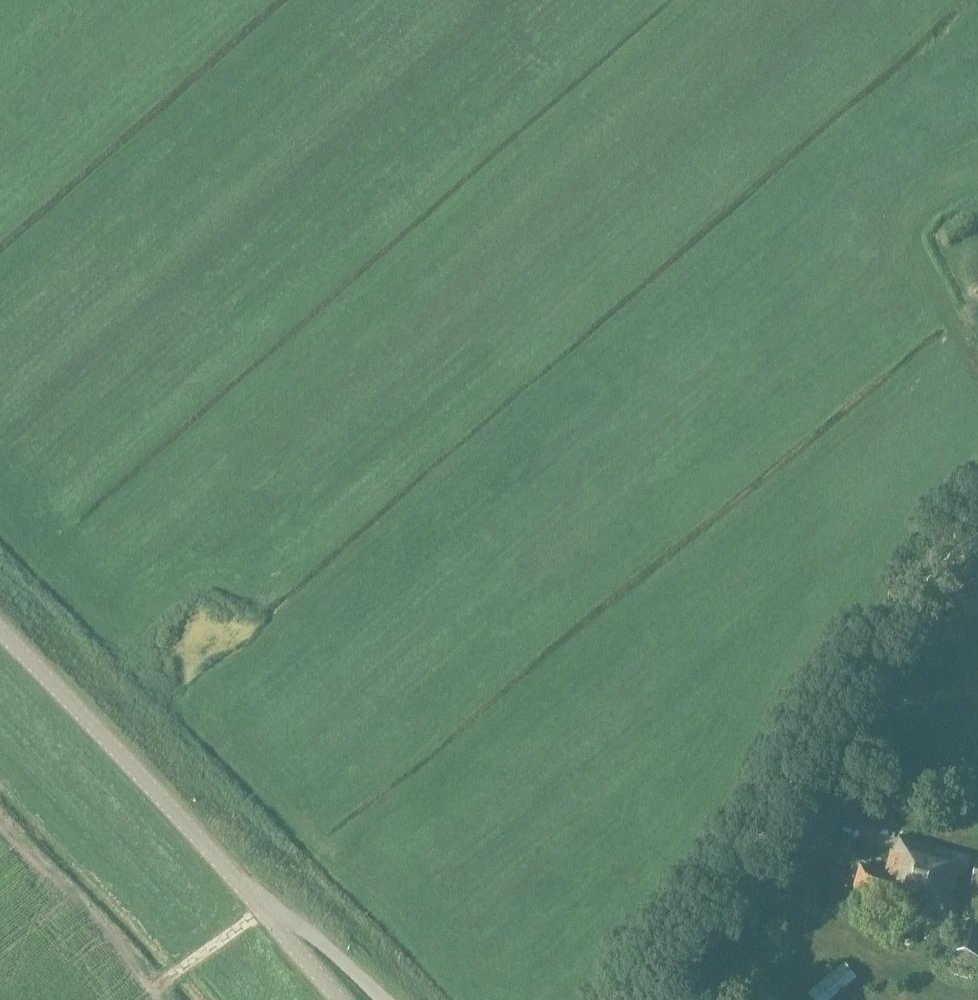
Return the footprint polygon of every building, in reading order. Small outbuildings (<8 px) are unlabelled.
[(892,852),(885,875),(860,867),(852,891),(877,899),(875,905),(891,910),(890,912),(950,932),(957,909),(950,901),(955,885),(966,882),(973,860),(902,837),(897,854),(892,852)] [(953,950),(977,957),(977,929),(961,924),(953,950)]
